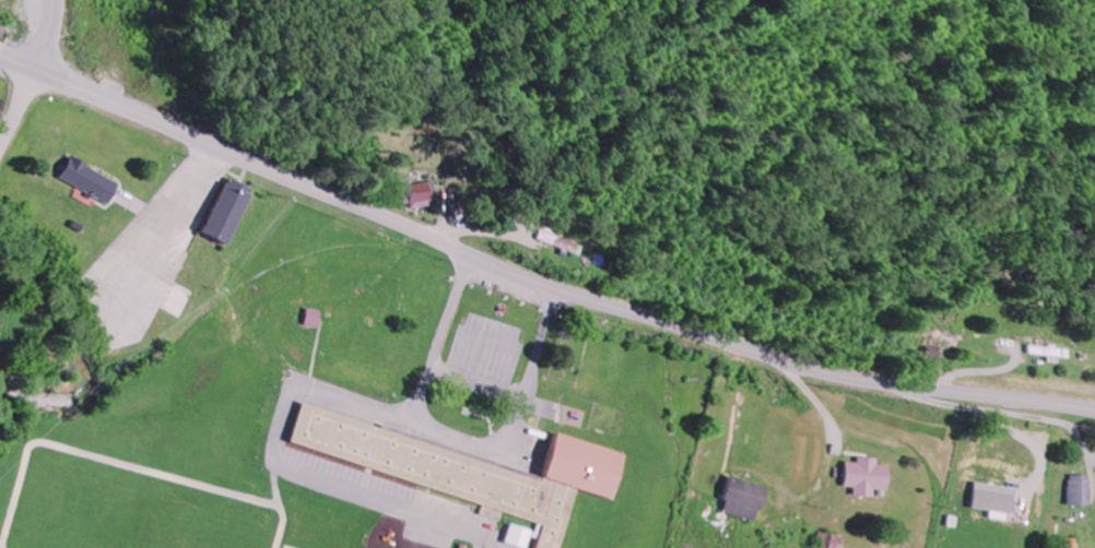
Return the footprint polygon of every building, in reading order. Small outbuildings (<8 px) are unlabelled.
[(104,202),(112,180),(58,161),(50,183),(104,202)] [(193,234),(220,249),(252,194),(226,179),(193,234)] [(431,208),(430,185),(401,186),(402,206),(411,206),(411,209),(431,208)] [(534,241),(576,258),(581,248),(538,230),(534,241)] [(319,314),(304,310),(300,326),(314,330),(319,314)] [(1067,351),(1027,347),(1025,356),(1045,358),(1044,364),(1055,365),(1056,359),(1066,360),(1067,351)] [(298,410),(289,441),(408,477),(406,484),(445,495),(444,499),(478,508),(475,515),(496,521),(497,516),(535,527),(529,547),(553,547),(569,493),(602,502),(615,456),(547,436),(535,479),(298,410)] [(889,465),(856,461),(856,465),(844,463),(841,488),(852,490),(851,498),(872,500),(873,491),(886,492),(889,465)] [(1068,508),(1090,507),(1089,477),(1067,478),(1068,508)] [(756,524),(766,489),(729,478),(719,514),(756,524)] [(968,511),(986,513),(985,520),(1007,523),(1011,490),(971,485),(968,511)] [(504,526),(497,546),(505,547),(520,547),(525,533),(504,526)]
